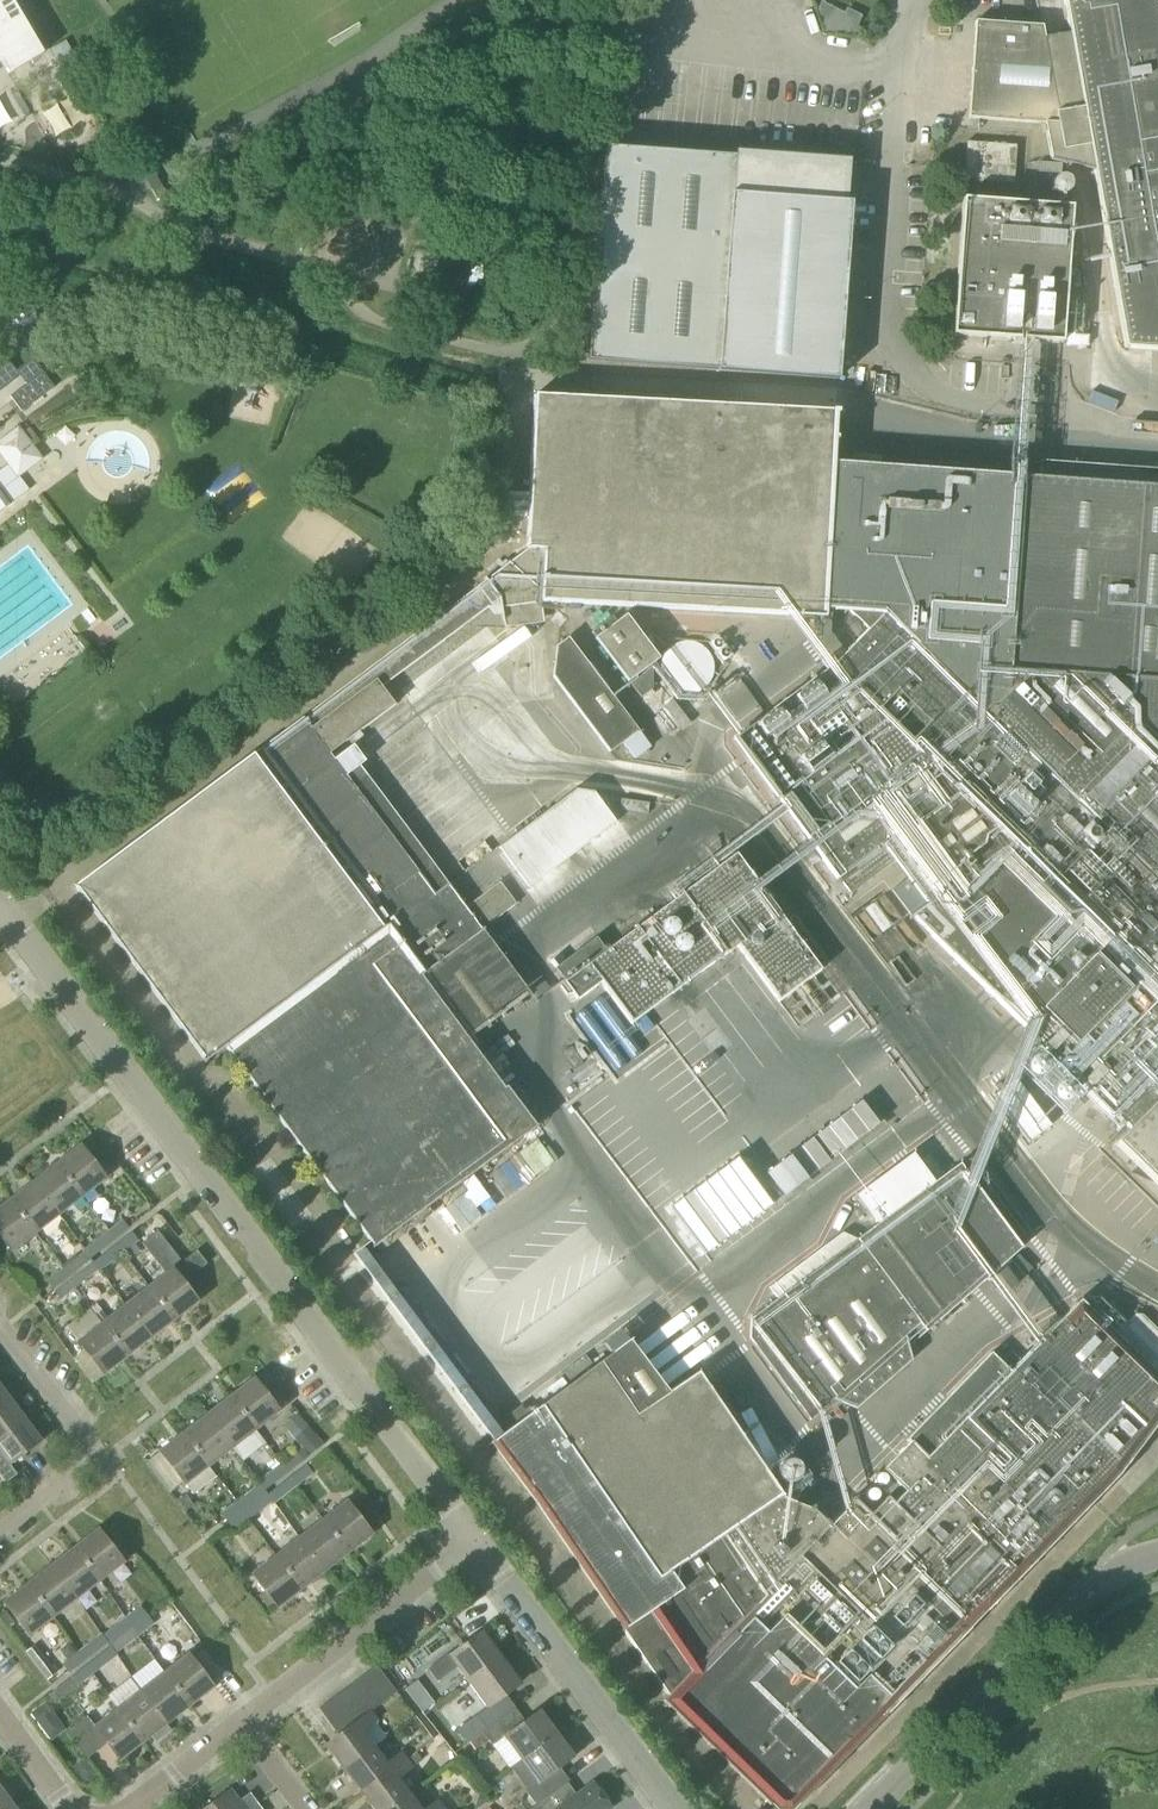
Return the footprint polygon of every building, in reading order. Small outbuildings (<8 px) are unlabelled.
[(7,75),(43,55),(11,0),(0,0),(0,63),(7,75)] [(1104,232),(1114,288),(1116,295),(1125,348),(1157,350),(1157,0),(1064,0),(1069,36),(1044,40),(1042,27),(975,22),(968,119),(1044,124),(1050,158),(1092,165),(1104,232)] [(843,14),(820,3),(817,10),(825,33),(853,36),(861,17),(846,10),(843,14)] [(75,58),(65,41),(48,50),(58,67),(75,58)] [(29,112),(17,91),(11,95),(23,115),(29,112)] [(1012,183),(1014,146),(966,143),(963,180),(1012,183)] [(840,165),(603,147),(587,361),(835,379),(848,203),(837,202),(840,165)] [(1062,195),(1063,195),(1065,194),(1066,194),(1068,193),(1069,192),(1070,190),(1070,189),(1071,187),(1071,186),(1071,184),(1070,182),(1070,181),(1069,180),(1067,178),(1066,177),(1065,177),(1063,176),(1061,176),(1060,176),(1058,177),(1057,178),(1055,179),(1054,180),(1053,181),(1053,183),(1052,184),(1052,186),(1052,187),(1052,188),(1053,190),(1054,191),(1055,192),(1056,193),(1057,194),(1058,195),(1060,195),(1062,195)] [(1061,343),(1071,207),(961,199),(952,335),(1061,343)] [(448,295),(456,266),(441,262),(433,291),(448,295)] [(978,354),(980,373),(1011,370),(1010,351),(978,354)] [(3,389),(35,364),(31,359),(15,371),(7,361),(5,363),(0,367),(0,384),(3,389)] [(53,388),(41,373),(25,385),(9,397),(20,412),(53,388)] [(373,1247),(529,1130),(467,1046),(536,1003),(481,930),(515,904),(499,883),(465,908),(347,750),(341,755),(342,757),(335,762),(329,754),(394,705),(380,687),(498,600),(501,623),(542,617),(540,602),(798,616),(798,618),(824,619),(824,610),(847,612),(855,620),(849,625),(861,636),(831,668),(732,740),(848,896),(894,862),(926,904),(909,918),(910,920),(913,918),(1024,1026),(1035,1039),(1014,1062),(1061,1109),(1082,1088),(1127,1130),(1113,1145),(1157,1189),(1157,487),(1100,483),(1102,466),(1040,462),(1038,478),(832,463),(835,411),(534,396),(526,550),(302,718),(75,887),(205,1062),(224,1047),(373,1247)] [(21,427),(0,442),(0,452),(20,477),(45,459),(21,427)] [(134,450),(111,462),(121,482),(144,471),(134,450)] [(657,660),(624,616),(616,622),(612,617),(591,633),(595,638),(594,639),(627,683),(629,682),(641,698),(652,689),(651,668),(649,666),(657,660)] [(650,747),(638,732),(568,638),(556,647),(552,677),(609,753),(622,744),(633,760),(650,747)] [(685,695),(689,695),(693,694),(697,692),(701,690),(704,687),(707,683),(709,679),(711,675),(711,671),(711,666),(711,662),(709,658),(707,654),(704,651),(701,648),(697,645),(693,644),(688,643),(684,643),(680,644),(676,645),(672,647),(668,650),(665,653),(663,656),(661,660),(660,665),(660,669),(660,673),(661,678),(663,682),(665,685),(668,688),(672,691),(676,693),(680,694),(685,695)] [(443,659),(415,680),(432,703),(460,681),(443,659)] [(528,888),(615,823),(592,793),(575,791),(498,848),(528,888)] [(779,1005),(822,972),(734,855),(605,951),(595,938),(554,969),(564,982),(560,984),(574,1003),(599,984),(630,1026),(736,948),(779,1005)] [(819,984),(804,994),(816,1011),(830,1001),(819,984)] [(837,1039),(851,1031),(842,1015),(828,1023),(837,1039)] [(1078,1123),(1095,1103),(1083,1094),(1067,1114),(1078,1123)] [(833,1163),(880,1128),(862,1104),(815,1139),(833,1163)] [(784,1200),(830,1165),(812,1141),(766,1176),(784,1200)] [(59,1166),(84,1198),(108,1179),(83,1147),(59,1166)] [(718,1249),(771,1209),(736,1161),(668,1212),(703,1259),(717,1248),(718,1249)] [(768,1288),(777,1300),(749,1320),(749,1339),(810,1421),(904,1338),(907,1348),(925,1332),(995,1271),(1020,1247),(958,1164),(930,1185),(908,1202),(886,1173),(856,1196),(878,1224),(801,1281),(792,1269),(768,1288)] [(60,1216),(84,1198),(59,1166),(35,1184),(60,1216)] [(36,1234),(60,1216),(35,1184),(11,1202),(36,1234)] [(36,1234),(11,1202),(0,1211),(0,1236),(13,1252),(36,1234)] [(108,1230),(116,1239),(129,1229),(121,1219),(108,1230)] [(92,1257),(116,1239),(108,1230),(85,1248),(92,1257)] [(123,1253),(122,1254),(128,1261),(140,1252),(133,1244),(137,1241),(131,1232),(116,1244),(123,1253)] [(150,1288),(175,1320),(199,1302),(183,1282),(173,1270),(171,1268),(180,1262),(157,1232),(141,1244),(165,1276),(150,1288)] [(504,1251),(509,1257),(533,1240),(528,1233),(504,1251)] [(100,1272),(122,1254),(123,1253),(116,1244),(95,1260),(96,1262),(94,1264),(100,1272)] [(90,1259),(92,1257),(85,1248),(82,1250),(83,1251),(63,1267),(71,1278),(93,1261),(90,1259)] [(197,1252),(173,1270),(183,1282),(207,1264),(197,1252)] [(1006,1294),(1030,1269),(1016,1256),(992,1281),(1006,1294)] [(105,1278),(100,1272),(94,1264),(96,1262),(95,1260),(93,1262),(93,1261),(71,1278),(69,1280),(74,1287),(90,1275),(97,1284),(105,1278)] [(470,1287),(487,1275),(480,1265),(462,1277),(470,1287)] [(54,1291),(69,1280),(71,1278),(63,1267),(60,1269),(62,1272),(47,1283),(54,1291)] [(59,1298),(74,1287),(69,1280),(54,1291),(59,1298)] [(151,1339),(175,1320),(150,1288),(126,1306),(151,1339)] [(484,1436),(539,1509),(667,1695),(662,1701),(773,1808),(794,1808),(1120,1474),(1157,1423),(1157,1377),(1114,1334),(1126,1323),(1100,1297),(1091,1297),(1084,1305),(1079,1300),(1010,1371),(991,1353),(906,1440),(909,1444),(883,1471),(905,1492),(894,1504),(887,1498),(870,1515),(853,1499),(849,1502),(851,1504),(829,1527),(812,1511),(814,1509),(812,1507),(809,1510),(790,1503),(794,1500),(803,1486),(787,1462),(769,1472),(696,1371),(688,1377),(666,1393),(627,1341),(623,1344),(611,1354),(605,1346),(484,1436)] [(128,1357),(151,1339),(126,1306),(103,1324),(128,1357)] [(1137,1311),(1114,1334),(1157,1377),(1157,1332),(1137,1311)] [(104,1375),(128,1357),(103,1324),(79,1343),(104,1375)] [(256,1430),(279,1412),(254,1379),(231,1398),(256,1430)] [(10,1401),(0,1388),(0,1408),(10,1401)] [(268,1446),(256,1430),(231,1398),(207,1416),(232,1448),(244,1440),(251,1450),(257,1446),(261,1451),(268,1446)] [(25,1421),(10,1401),(0,1408),(0,1440),(25,1421)] [(208,1467),(232,1448),(207,1416),(183,1434),(208,1467)] [(0,1440),(0,1451),(0,1475),(6,1484),(18,1475),(11,1465),(41,1443),(25,1421),(0,1440)] [(299,1446),(307,1456),(322,1444),(305,1423),(290,1434),(299,1446)] [(185,1485),(208,1467),(183,1434),(159,1452),(185,1485)] [(281,1463),(288,1473),(302,1462),(295,1452),(281,1463)] [(265,1491),(288,1473),(281,1463),(258,1482),(265,1491)] [(289,1477),(296,1486),(311,1473),(305,1465),(289,1477)] [(275,1503),(296,1486),(289,1477),(267,1494),(266,1493),(265,1494),(271,1503),(273,1501),(275,1503)] [(266,1493),(265,1491),(258,1482),(256,1483),(257,1484),(235,1501),(243,1511),(265,1494),(266,1493)] [(267,1506),(271,1503),(265,1494),(243,1511),(241,1512),(248,1521),(267,1506)] [(192,1506),(184,1495),(176,1501),(184,1512),(192,1506)] [(226,1524),(241,1512),(243,1511),(235,1501),(219,1514),(226,1524)] [(322,1520),(348,1553),(372,1535),(346,1502),(322,1520)] [(233,1533),(248,1521),(241,1512),(226,1524),(233,1533)] [(325,1571),(348,1553),(322,1520),(299,1539),(325,1571)] [(74,1549),(100,1581),(125,1561),(99,1529),(74,1549)] [(301,1590),(325,1571),(299,1539),(275,1557),(301,1590)] [(76,1599),(100,1581),(74,1549),(50,1567),(76,1599)] [(277,1608),(301,1590),(275,1557),(252,1575),(277,1608)] [(52,1617),(76,1599),(50,1567),(27,1585),(52,1617)] [(27,1585),(3,1603),(29,1636),(52,1617),(27,1585)] [(135,1625),(146,1616),(138,1606),(127,1615),(135,1625)] [(130,1628),(135,1625),(127,1615),(104,1633),(111,1643),(130,1628)] [(130,1628),(137,1637),(153,1624),(146,1616),(135,1625),(130,1628)] [(116,1654),(137,1637),(130,1628),(111,1643),(107,1646),(108,1647),(107,1648),(114,1657),(116,1654)] [(468,1682),(501,1658),(482,1632),(450,1656),(448,1653),(427,1668),(437,1682),(457,1668),(468,1682)] [(107,1646),(111,1643),(104,1633),(101,1635),(100,1634),(79,1651),(86,1660),(106,1644),(107,1646)] [(47,1680),(55,1674),(34,1646),(25,1652),(47,1680)] [(91,1675),(114,1657),(107,1648),(84,1666),(91,1675)] [(69,1674),(86,1660),(79,1651),(62,1665),(69,1674)] [(164,1672),(190,1706),(214,1687),(188,1654),(164,1672)] [(468,1744),(507,1714),(515,1708),(505,1695),(521,1684),(501,1658),(468,1682),(487,1708),(457,1730),(468,1744)] [(54,1705),(91,1675),(84,1666),(47,1696),(54,1705)] [(361,1677),(380,1703),(395,1692),(376,1666),(361,1677)] [(166,1724),(190,1706),(164,1672),(141,1691),(166,1724)] [(366,1713),(369,1711),(380,1703),(361,1677),(347,1688),(366,1713)] [(352,1724),(366,1713),(347,1688),(333,1698),(352,1724)] [(166,1724),(141,1691),(117,1709),(143,1742),(151,1736),(155,1743),(170,1731),(165,1725),(166,1724)] [(434,1704),(425,1692),(413,1702),(421,1713),(434,1704)] [(338,1735),(352,1724),(333,1698),(318,1709),(338,1735)] [(45,1703),(30,1714),(40,1728),(48,1722),(50,1710),(45,1703)] [(119,1761),(143,1742),(117,1709),(95,1727),(87,1717),(75,1726),(64,1713),(55,1719),(66,1733),(87,1760),(106,1745),(119,1761)] [(521,1760),(557,1734),(540,1710),(517,1727),(507,1714),(468,1744),(473,1751),(487,1741),(491,1746),(503,1737),(521,1760)] [(372,1748),(373,1747),(386,1738),(373,1721),(375,1720),(369,1711),(366,1713),(352,1724),(338,1735),(325,1745),(343,1769),(372,1748)] [(535,1806),(547,1797),(550,1794),(541,1782),(574,1757),(557,1734),(521,1760),(538,1784),(525,1793),(535,1806)] [(361,1793),(406,1760),(400,1753),(385,1764),(373,1747),(343,1769),(361,1793)] [(408,1796),(396,1779),(411,1768),(406,1760),(361,1793),(373,1808),(390,1808),(408,1796)] [(613,1808),(593,1782),(557,1808),(611,1808),(613,1808)] [(11,1803),(0,1788),(0,1808),(3,1808),(11,1803)] [(257,1804),(249,1794),(238,1802),(229,1790),(203,1808),(251,1808),(257,1804)] [(390,1808),(418,1808),(408,1796),(390,1808)] [(535,1806),(531,1808),(557,1808),(547,1797),(535,1806)]
